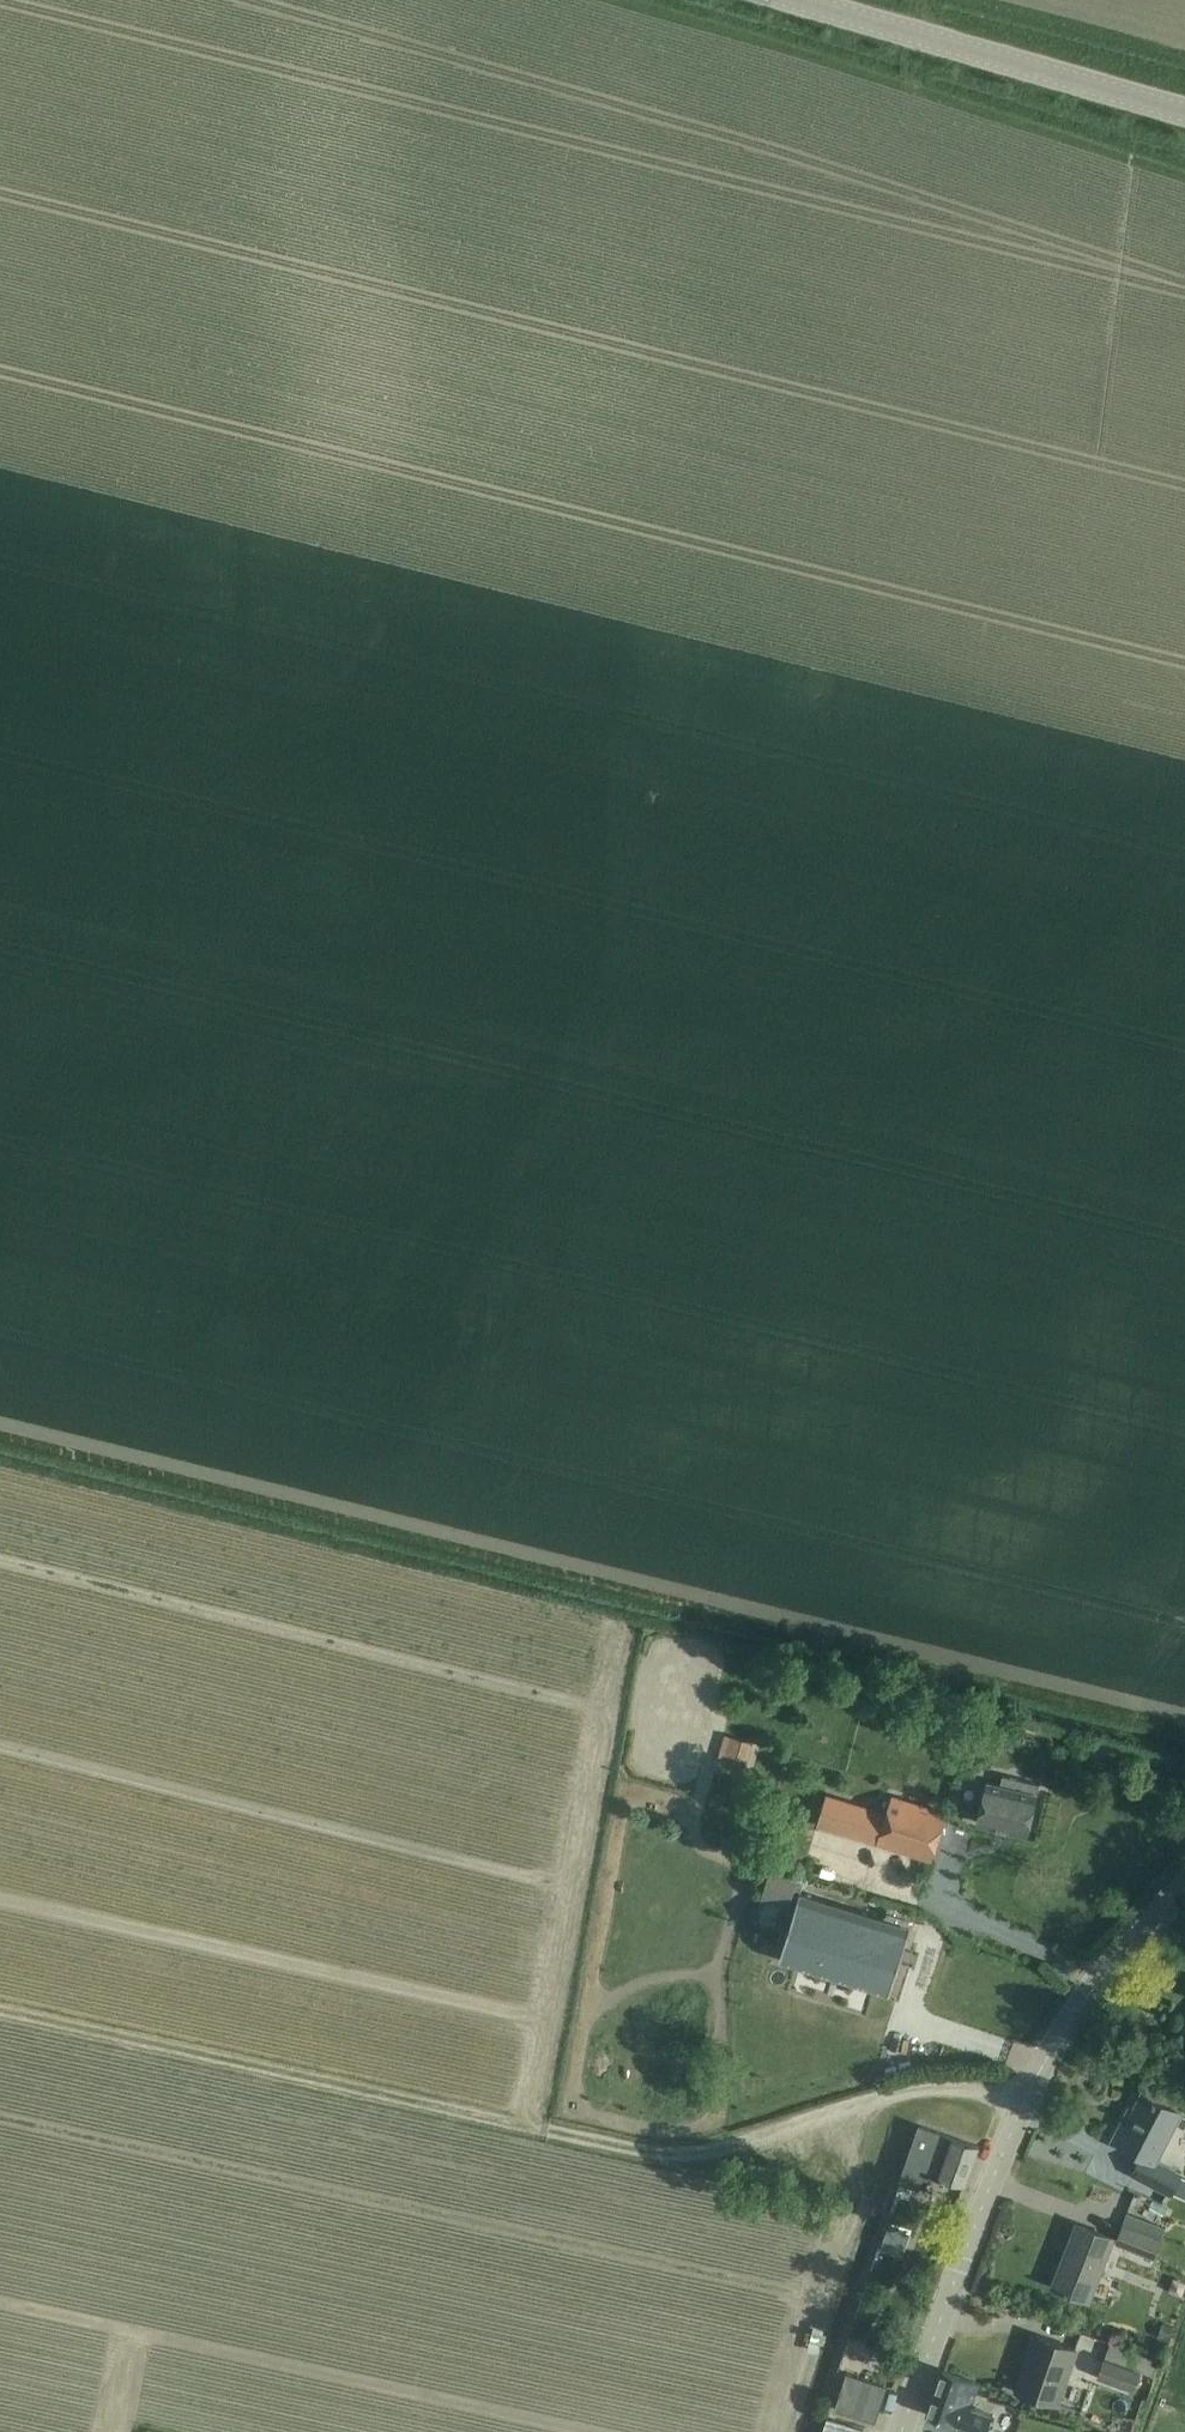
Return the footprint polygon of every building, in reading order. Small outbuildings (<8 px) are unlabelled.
[(746,1725),(742,1752),(766,1756),(770,1729),(746,1725)] [(988,1781),(983,1799),(978,1822),(1027,1834),(1040,1783),(1003,1774),(1001,1784),(988,1781)] [(817,1824),(909,1853),(932,1860),(947,1813),(892,1795),(886,1812),(827,1793),(817,1824)] [(780,1957),(867,1984),(890,1992),(910,1927),(800,1893),(780,1957)] [(1133,2173),(1154,2184),(1172,2193),(1182,2172),(1156,2158),(1181,2111),(1144,2092),(1128,2123),(1124,2120),(1114,2140),(1142,2155),(1133,2173)] [(920,2125),(900,2180),(920,2187),(925,2173),(945,2180),(946,2177),(965,2184),(978,2146),(956,2138),(920,2125)] [(1118,2239),(1153,2253),(1160,2235),(1125,2221),(1118,2239)] [(1054,2286),(1068,2292),(1069,2289),(1089,2297),(1112,2237),(1078,2224),(1054,2286)] [(910,2233),(890,2225),(882,2245),(902,2253),(910,2233)] [(1017,2390),(1039,2398),(1057,2404),(1077,2348),(1036,2334),(1017,2390)] [(1141,2371),(1105,2358),(1098,2376),(1135,2389),(1141,2371)] [(943,2369),(928,2413),(964,2425),(965,2424),(987,2431),(993,2413),(971,2406),(979,2382),(943,2369)] [(835,2409),(876,2422),(887,2385),(846,2372),(835,2409)] [(865,2430),(827,2418),(822,2431),(864,2431),(865,2430)]
